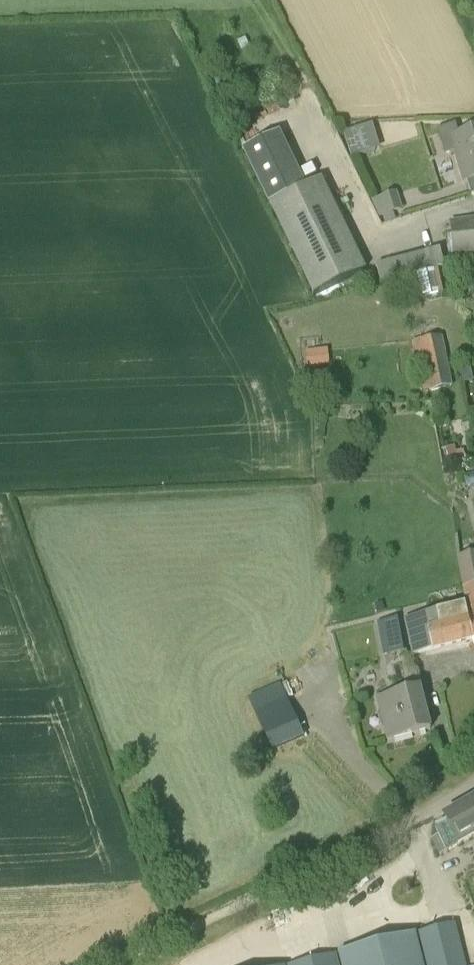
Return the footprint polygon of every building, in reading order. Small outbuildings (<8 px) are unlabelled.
[(346,133),(354,159),(384,150),(376,124),(346,133)] [(437,131),(444,155),(453,152),(462,182),(473,179),(473,128),(456,134),(454,126),(437,131)] [(242,151),(269,205),(304,187),(277,133),(242,151)] [(321,179),(304,187),(269,205),(313,296),(366,270),(321,179)] [(394,212),(402,209),(397,193),(373,201),(380,216),(381,216),(394,212)] [(394,212),(381,216),(384,224),(396,220),(394,212)] [(453,222),(455,254),(473,252),(473,220),(453,222)] [(444,250),(380,265),(386,291),(418,283),(422,300),(447,294),(441,269),(448,268),(444,250)] [(412,342),(417,371),(421,392),(430,390),(431,392),(453,387),(443,336),(412,342)] [(327,349),(306,351),(307,367),(329,364),(327,349)] [(467,465),(465,450),(456,452),(459,466),(467,465)] [(463,588),(473,585),(473,556),(457,559),(458,563),(463,588)] [(463,588),(467,608),(473,641),(473,644),(473,585),(463,588)] [(413,655),(473,641),(467,608),(407,621),(413,655)] [(383,656),(385,655),(405,651),(400,618),(376,623),(383,656)] [(305,736),(280,681),(248,696),(273,751),(305,736)] [(387,741),(430,730),(419,687),(376,699),(387,741)] [(433,824),(439,835),(432,839),(440,854),(473,834),(473,801),(433,824)] [(454,924),(417,933),(425,964),(465,964),(454,924)] [(415,933),(336,954),(339,964),(423,964),(415,933)] [(334,954),(292,964),(337,964),(334,954)]
